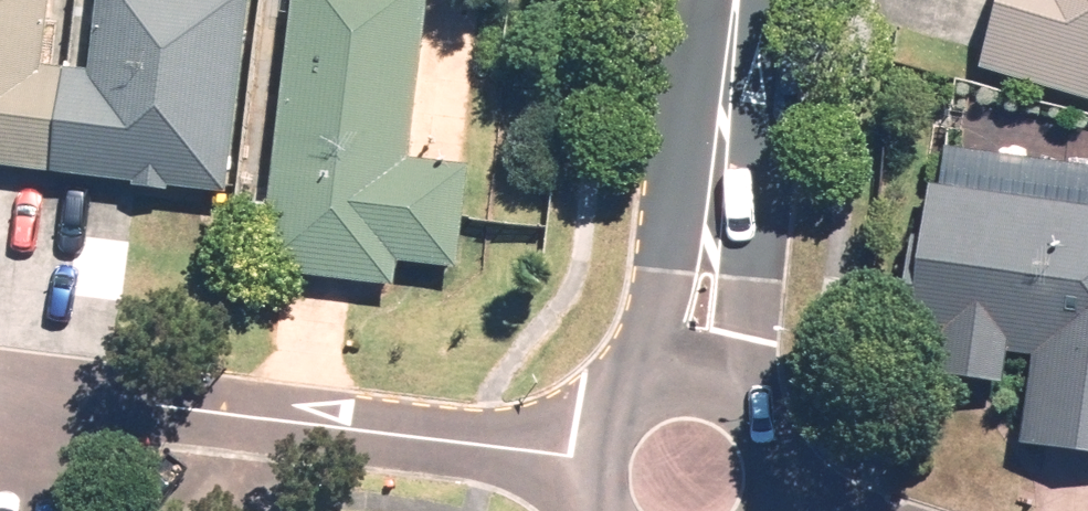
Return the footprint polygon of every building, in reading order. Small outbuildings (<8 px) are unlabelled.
[(226,191),(240,0),(100,0),(94,70),(42,66),(47,0),(0,0),(0,173),(226,191)] [(260,274),(395,287),(397,268),(450,273),(461,170),(414,165),(431,0),(287,0),(260,274)] [(979,68),(1087,99),(1087,0),(998,0),(979,68)] [(929,151),(905,369),(1028,383),(1020,447),(1087,454),(1087,168),(929,151)]
